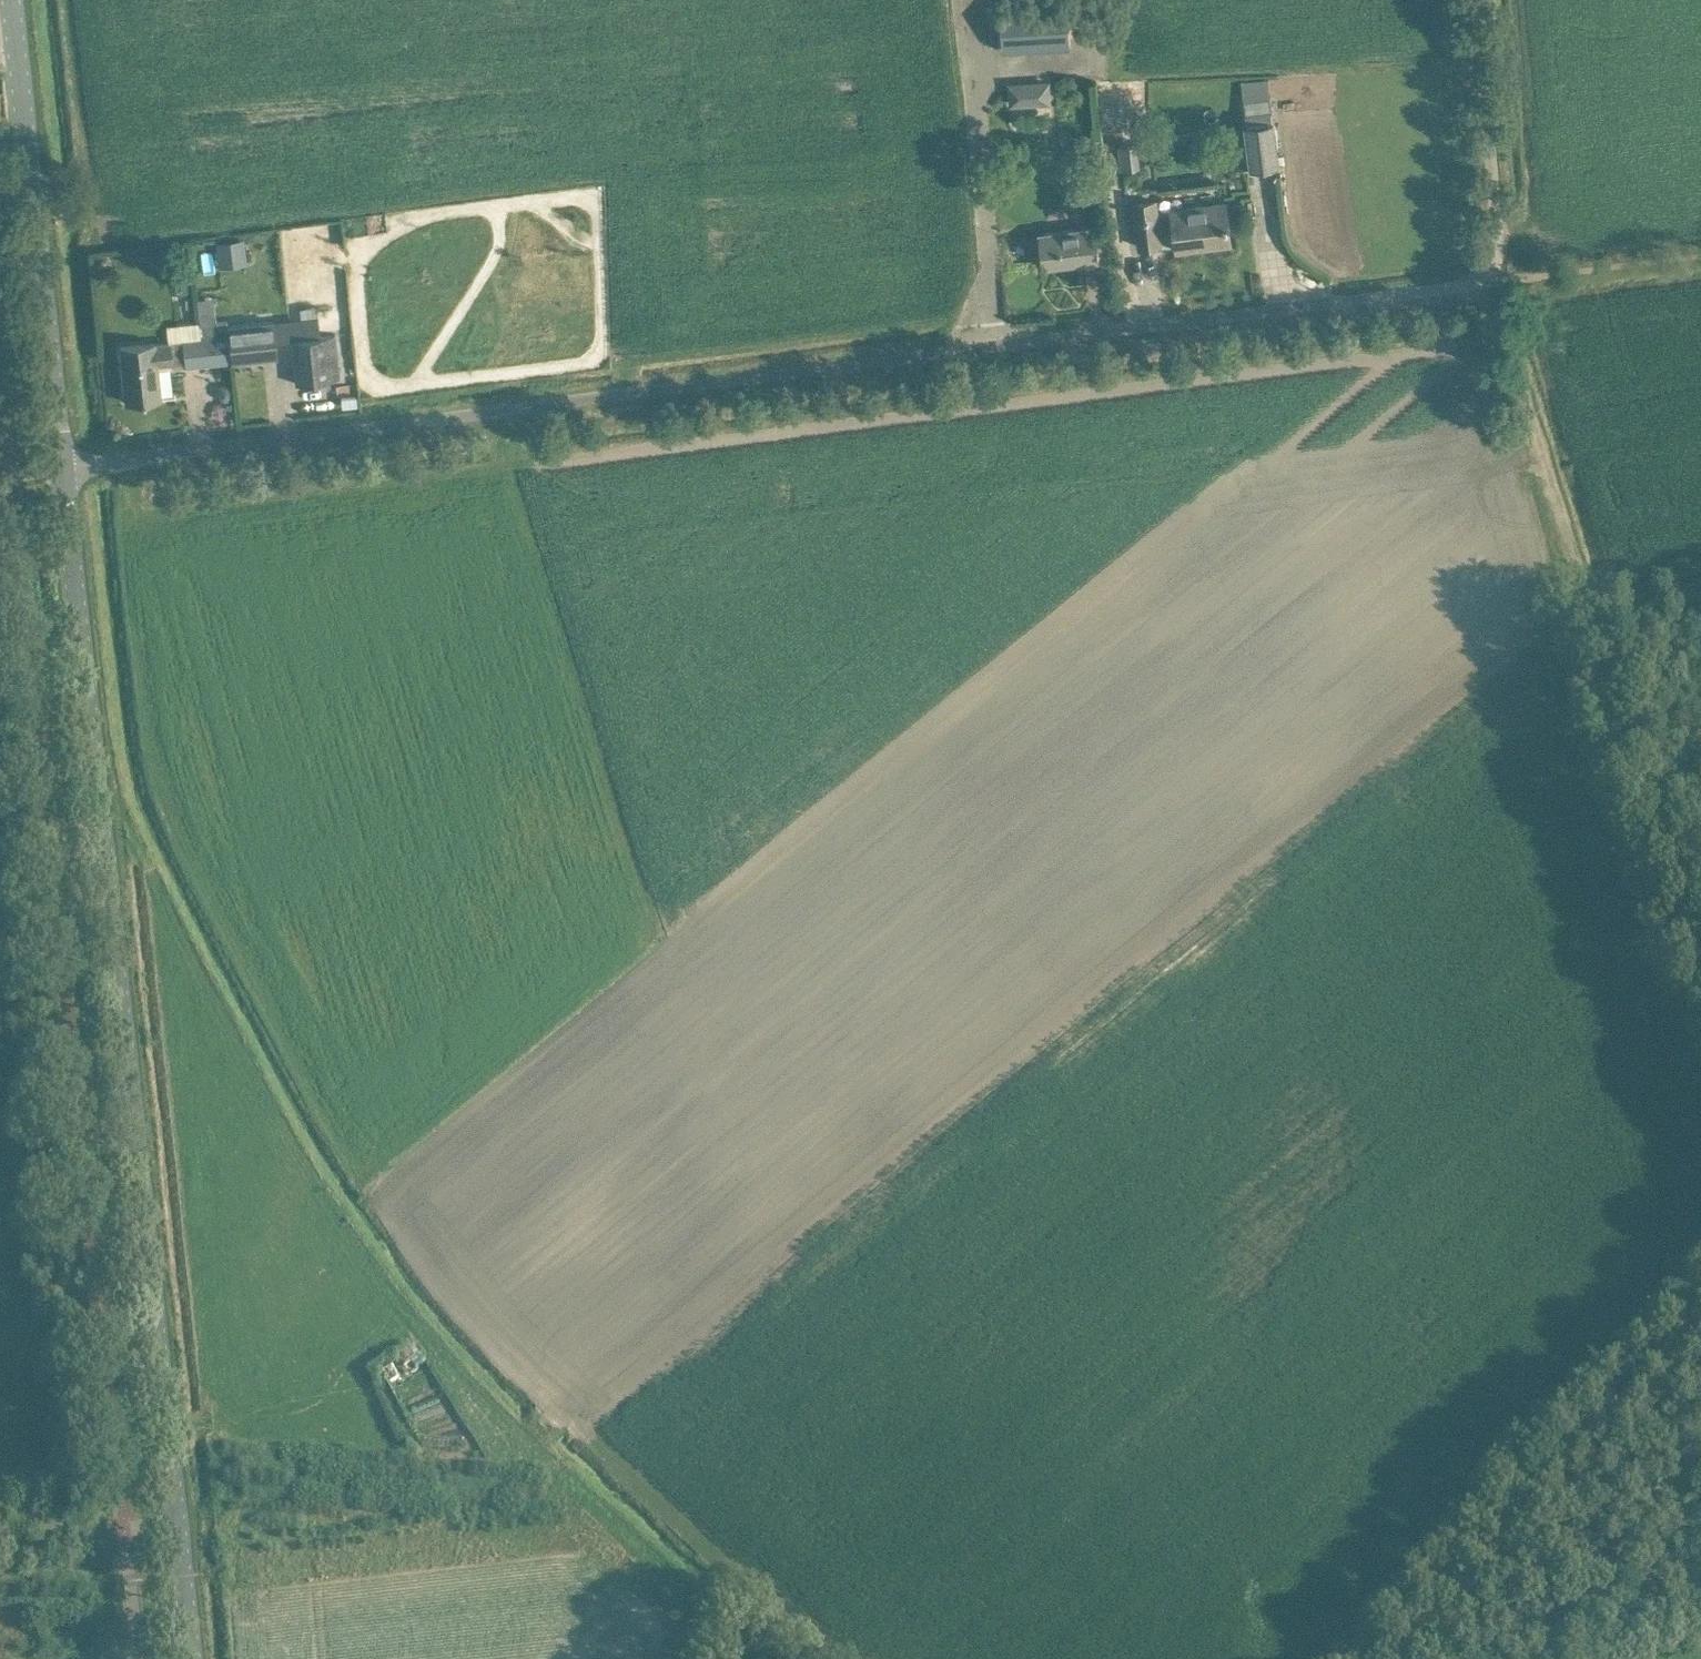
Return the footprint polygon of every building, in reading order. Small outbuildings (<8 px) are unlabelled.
[(1000,3),(1003,48),(1071,44),(1068,0),(1049,0),(1000,3)] [(1064,93),(1064,71),(1026,72),(1027,94),(1064,93)] [(1269,76),(1242,79),(1244,99),(1246,116),(1247,122),(1274,119),(1273,112),(1272,96),(1269,76)] [(1146,135),(1140,83),(1100,88),(1107,140),(1146,135)] [(1280,164),(1274,119),(1247,122),(1245,123),(1250,168),(1280,164)] [(1231,237),(1228,215),(1226,200),(1159,208),(1158,200),(1135,203),(1141,246),(1161,243),(1158,225),(1174,223),(1177,248),(1200,245),(1199,241),(1231,237)] [(1039,232),(1044,266),(1099,258),(1095,225),(1039,232)] [(243,238),(215,241),(218,266),(247,262),(243,238)] [(172,279),(173,291),(188,289),(187,277),(172,279)] [(122,371),(124,371),(127,400),(162,396),(159,362),(171,361),(172,367),(279,355),(275,320),(227,325),(226,318),(166,324),(168,341),(156,342),(156,341),(119,345),(122,371)] [(339,377),(335,333),(290,337),(295,382),(339,377)] [(221,385),(218,389),(218,396),(223,400),(227,399),(231,395),(230,388),(226,384),(221,385)]
